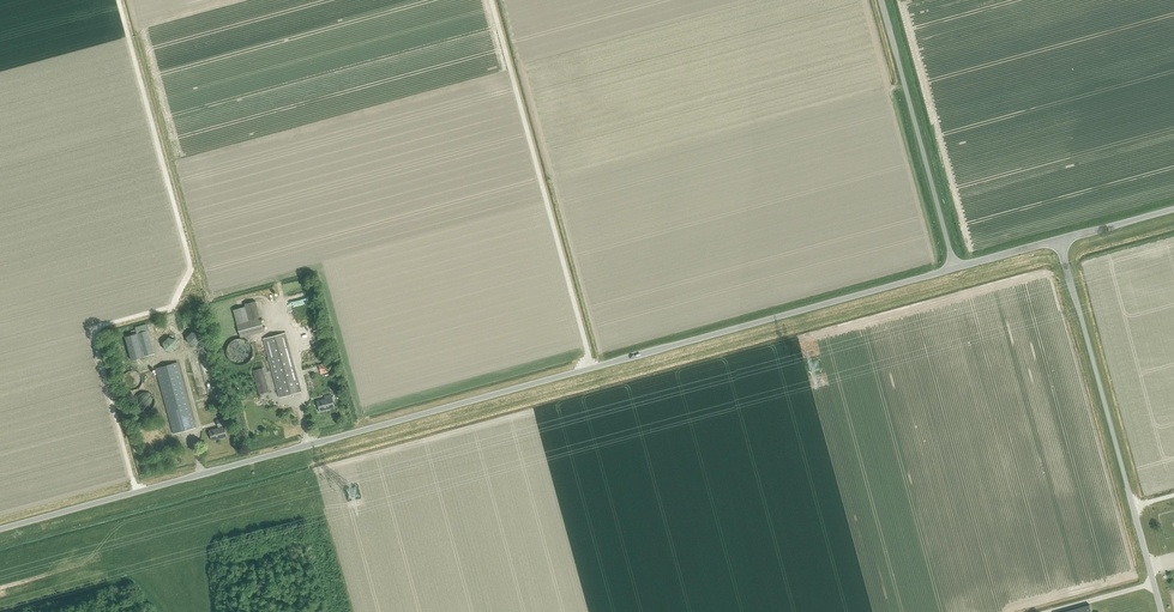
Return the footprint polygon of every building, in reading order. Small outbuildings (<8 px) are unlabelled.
[(281,317),(279,305),(266,308),(268,320),(281,317)] [(236,309),(233,310),(237,324),(249,321),(245,307),(240,308),(237,309),(236,309)] [(264,332),(260,318),(249,321),(237,324),(236,324),(238,331),(240,338),(264,332)] [(191,332),(186,337),(188,344),(195,346),(200,341),(198,334),(191,332)] [(279,397),(301,391),(285,333),(263,339),(279,397)] [(136,334),(125,337),(131,360),(143,357),(136,334)] [(168,338),(163,343),(165,350),(172,352),(174,349),(177,347),(175,340),(168,338)] [(238,365),(249,348),(243,345),(244,343),(238,340),(235,345),(227,341),(219,354),(238,365)] [(155,369),(171,427),(173,433),(195,426),(177,363),(155,369)] [(326,363),(318,366),(320,373),(328,370),(326,363)] [(259,394),(269,391),(262,368),(253,371),(259,394)] [(127,384),(130,381),(134,385),(137,383),(130,375),(127,378),(124,373),(120,376),(127,384)] [(197,396),(205,394),(203,387),(195,390),(193,384),(189,386),(191,395),(196,394),(197,396)] [(154,402),(154,400),(153,397),(152,396),(150,394),(148,393),(146,393),(144,393),(141,394),(139,395),(138,397),(137,399),(136,401),(136,403),(137,405),(138,407),(139,409),(141,410),(144,411),(146,411),(148,411),(150,410),(152,408),(153,406),(154,404),(154,402)] [(319,411),(334,407),(332,397),(316,401),(319,411)] [(219,427),(219,428),(220,428),(220,426),(225,425),(224,419),(216,421),(218,427),(219,427)] [(211,441),(227,437),(224,426),(223,426),(224,427),(220,428),(219,428),(209,431),(209,430),(208,431),(211,441)]
